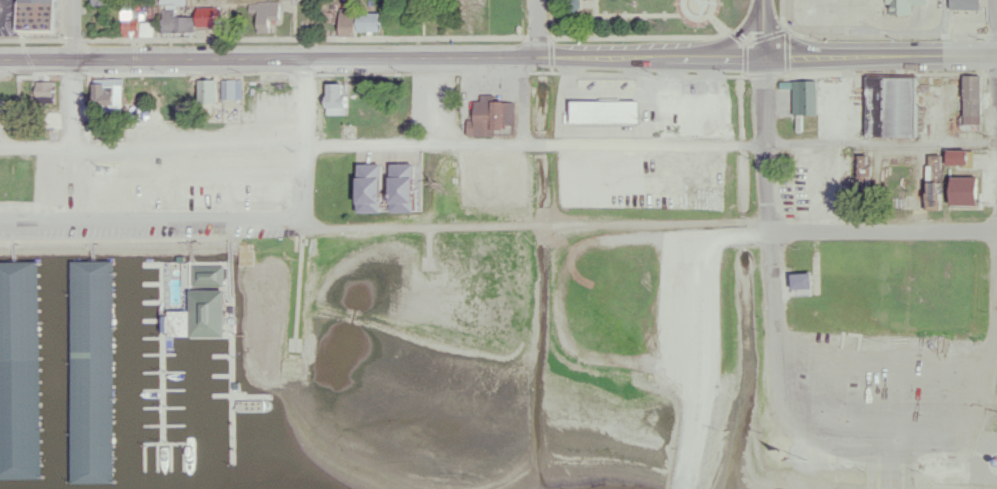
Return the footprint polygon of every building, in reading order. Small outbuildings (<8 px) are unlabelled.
[(27,23),(63,24),(63,0),(27,0),(27,23)] [(377,32),(377,11),(358,12),(357,0),(338,0),(338,33),(377,32)] [(578,0),(565,0),(565,9),(578,9),(578,0)] [(887,14),(910,14),(910,3),(927,3),(926,0),(887,0),(887,14)] [(977,0),(949,0),(949,8),(977,8),(977,0)] [(254,11),(254,33),(267,33),(267,19),(277,19),(277,1),(246,1),(246,11),(254,11)] [(123,19),(138,19),(138,4),(123,4),(123,19)] [(172,16),(172,8),(160,7),(159,33),(191,33),(191,27),(212,27),(212,8),(194,8),(194,16),(172,16)] [(133,13),(134,31),(167,32),(166,13),(133,13)] [(121,33),(139,34),(140,25),(121,25),(121,33)] [(972,68),(991,68),(990,118),(971,118),(972,68)] [(874,70),(924,71),(923,129),(873,127),(874,70)] [(104,72),(104,104),(136,104),(135,72),(104,72)] [(979,115),(979,75),(962,75),(962,115),(979,115)] [(196,103),(214,103),(214,80),(196,80),(196,103)] [(234,80),(219,80),(219,99),(234,99),(234,80)] [(603,80),(586,80),(586,107),(603,107),(603,80)] [(792,114),(815,114),(815,80),(792,80),(792,114)] [(53,107),(53,81),(32,81),(32,107),(53,107)] [(345,83),(323,83),(323,114),(345,114),(345,83)] [(120,85),(112,85),(112,101),(93,100),(93,110),(120,111),(120,85)] [(474,134),(503,134),(503,128),(523,128),(523,95),(501,93),(500,89),(487,89),(487,97),(482,97),(482,116),(474,116),(474,134)] [(966,162),(966,147),(946,147),(946,162),(966,162)] [(856,192),(868,192),(868,153),(856,153),(856,192)] [(940,153),(927,153),(927,207),(940,207),(940,153)] [(892,208),(920,208),(920,195),(892,195),(892,208)] [(47,253),(3,253),(5,477),(49,477),(47,253)] [(122,257),(78,257),(80,481),(124,480),(122,257)] [(200,261),(201,281),(201,326),(236,327),(235,260),(200,261)] [(791,272),(792,292),(812,291),(811,270),(791,272)]
